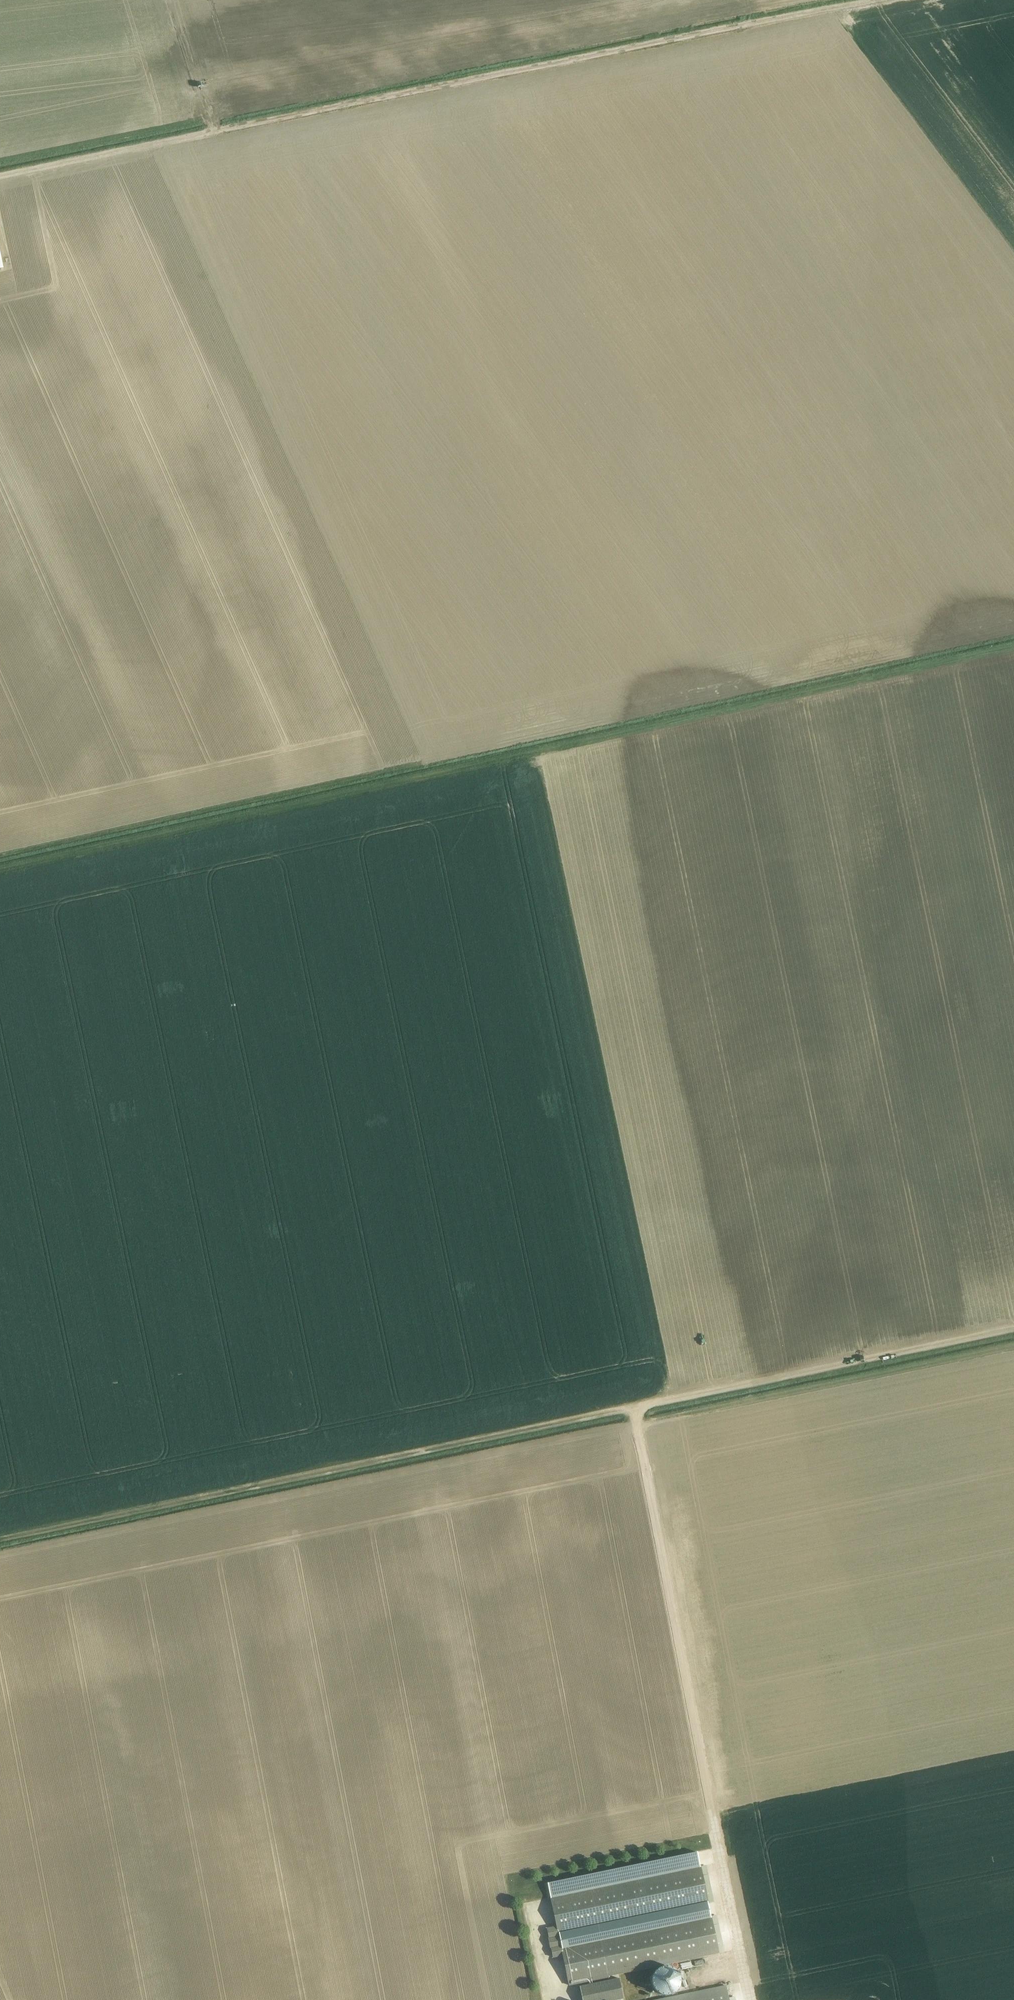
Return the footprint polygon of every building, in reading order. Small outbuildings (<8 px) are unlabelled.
[(569,1986),(610,1977),(609,1976),(724,1951),(717,1915),(601,1939),(601,1937),(562,1946),(560,1936),(599,1928),(599,1927),(714,1902),(706,1865),(591,1889),(590,1888),(550,1896),(556,1927),(546,1929),(553,1958),(562,1956),(569,1986)] [(652,1979),(652,1981),(652,1984),(653,1986),(654,1989),(655,1991),(657,1993),(660,1994),(662,1995),(665,1996),(668,1996),(670,1995),(673,1994),(675,1992),(677,1991),(679,1988),(680,1986),(680,1983),(680,1981),(680,1978),(679,1975),(678,1973),(676,1971),(674,1969),(672,1968),(669,1967),(667,1967),(664,1967),(662,1967),(659,1968),(657,1970),(655,1972),(654,1974),(653,1976),(652,1979)] [(624,1999),(620,1978),(579,1986),(582,1999),(621,1999),(624,1999)] [(736,1997),(729,1998),(726,1985),(654,1999),(737,1999),(736,1997)]
